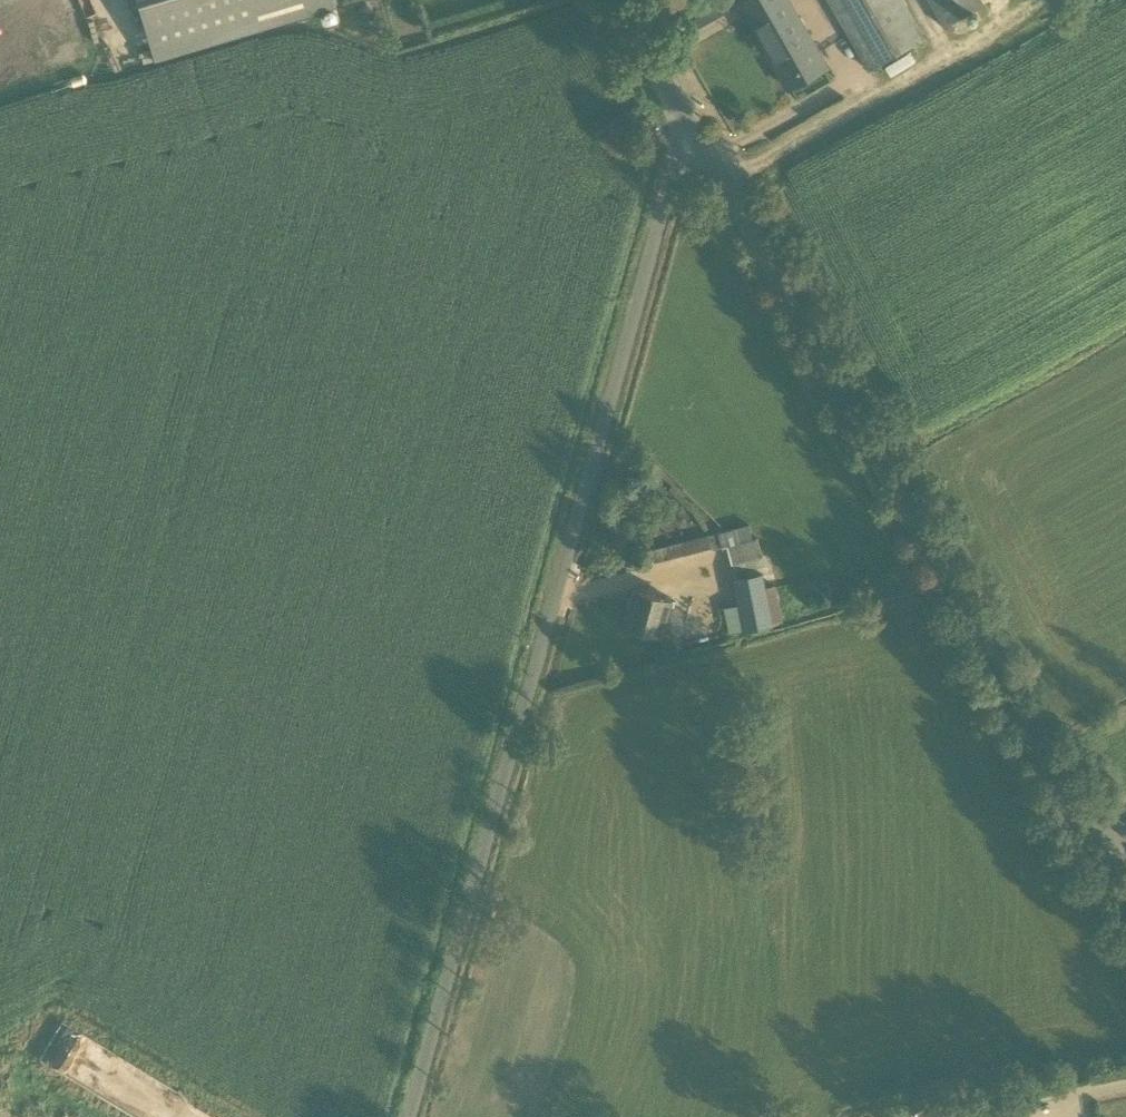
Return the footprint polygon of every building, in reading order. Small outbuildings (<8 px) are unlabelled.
[(154,59),(335,6),(333,0),(136,0),(154,59)] [(743,1),(779,62),(775,64),(790,89),(827,67),(787,0),(745,0),(743,1)] [(904,0),(829,0),(869,70),(925,38),(904,0)] [(946,27),(982,6),(978,0),(930,0),(946,27)] [(734,575),(766,567),(758,534),(753,536),(751,526),(652,551),(655,562),(726,544),(734,575)] [(735,580),(740,606),(725,609),(729,634),(746,631),(746,633),(773,628),(772,624),(783,622),(777,587),(766,589),(764,575),(735,580)] [(675,601),(636,590),(625,628),(663,638),(661,644),(677,648),(680,639),(665,635),(675,601)]
